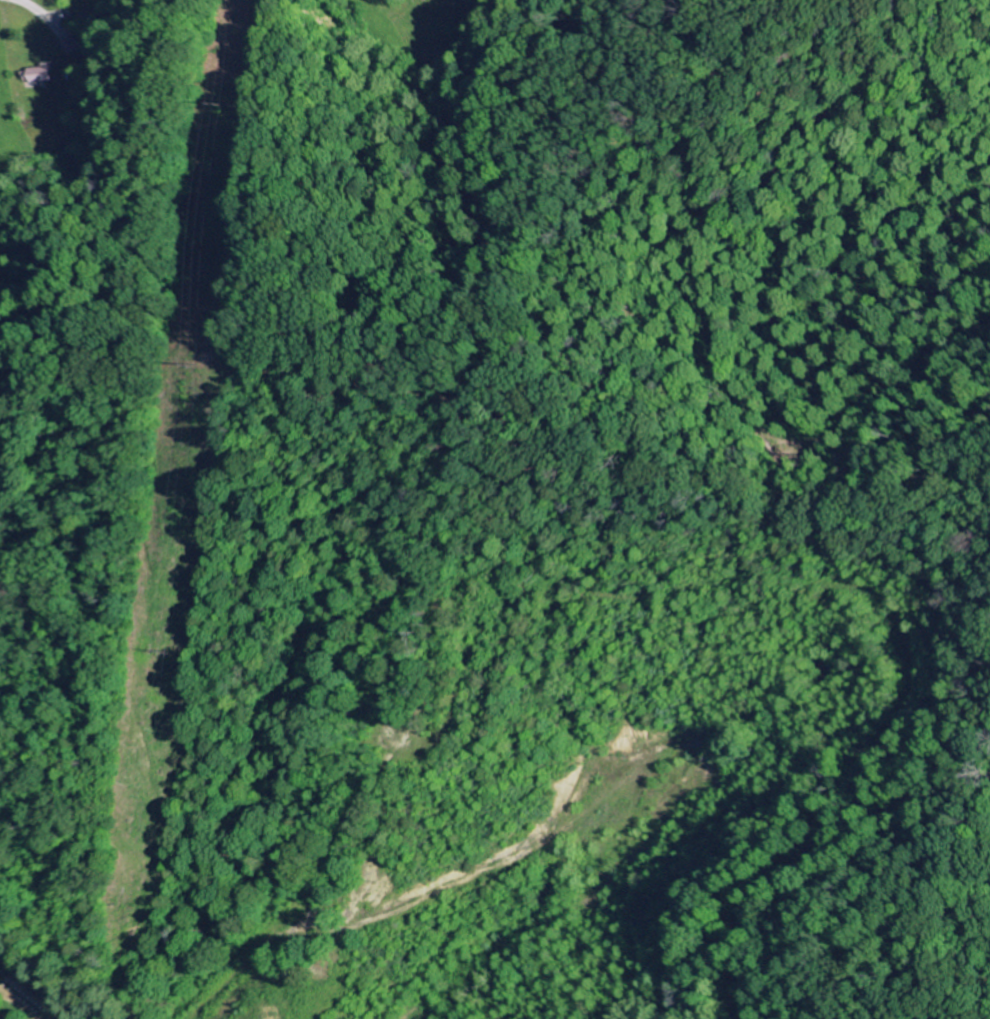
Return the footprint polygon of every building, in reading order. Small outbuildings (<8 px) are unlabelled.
[(61,44),(67,55),(78,49),(72,37),(61,44)] [(31,83),(57,82),(57,68),(30,69),(31,83)]
